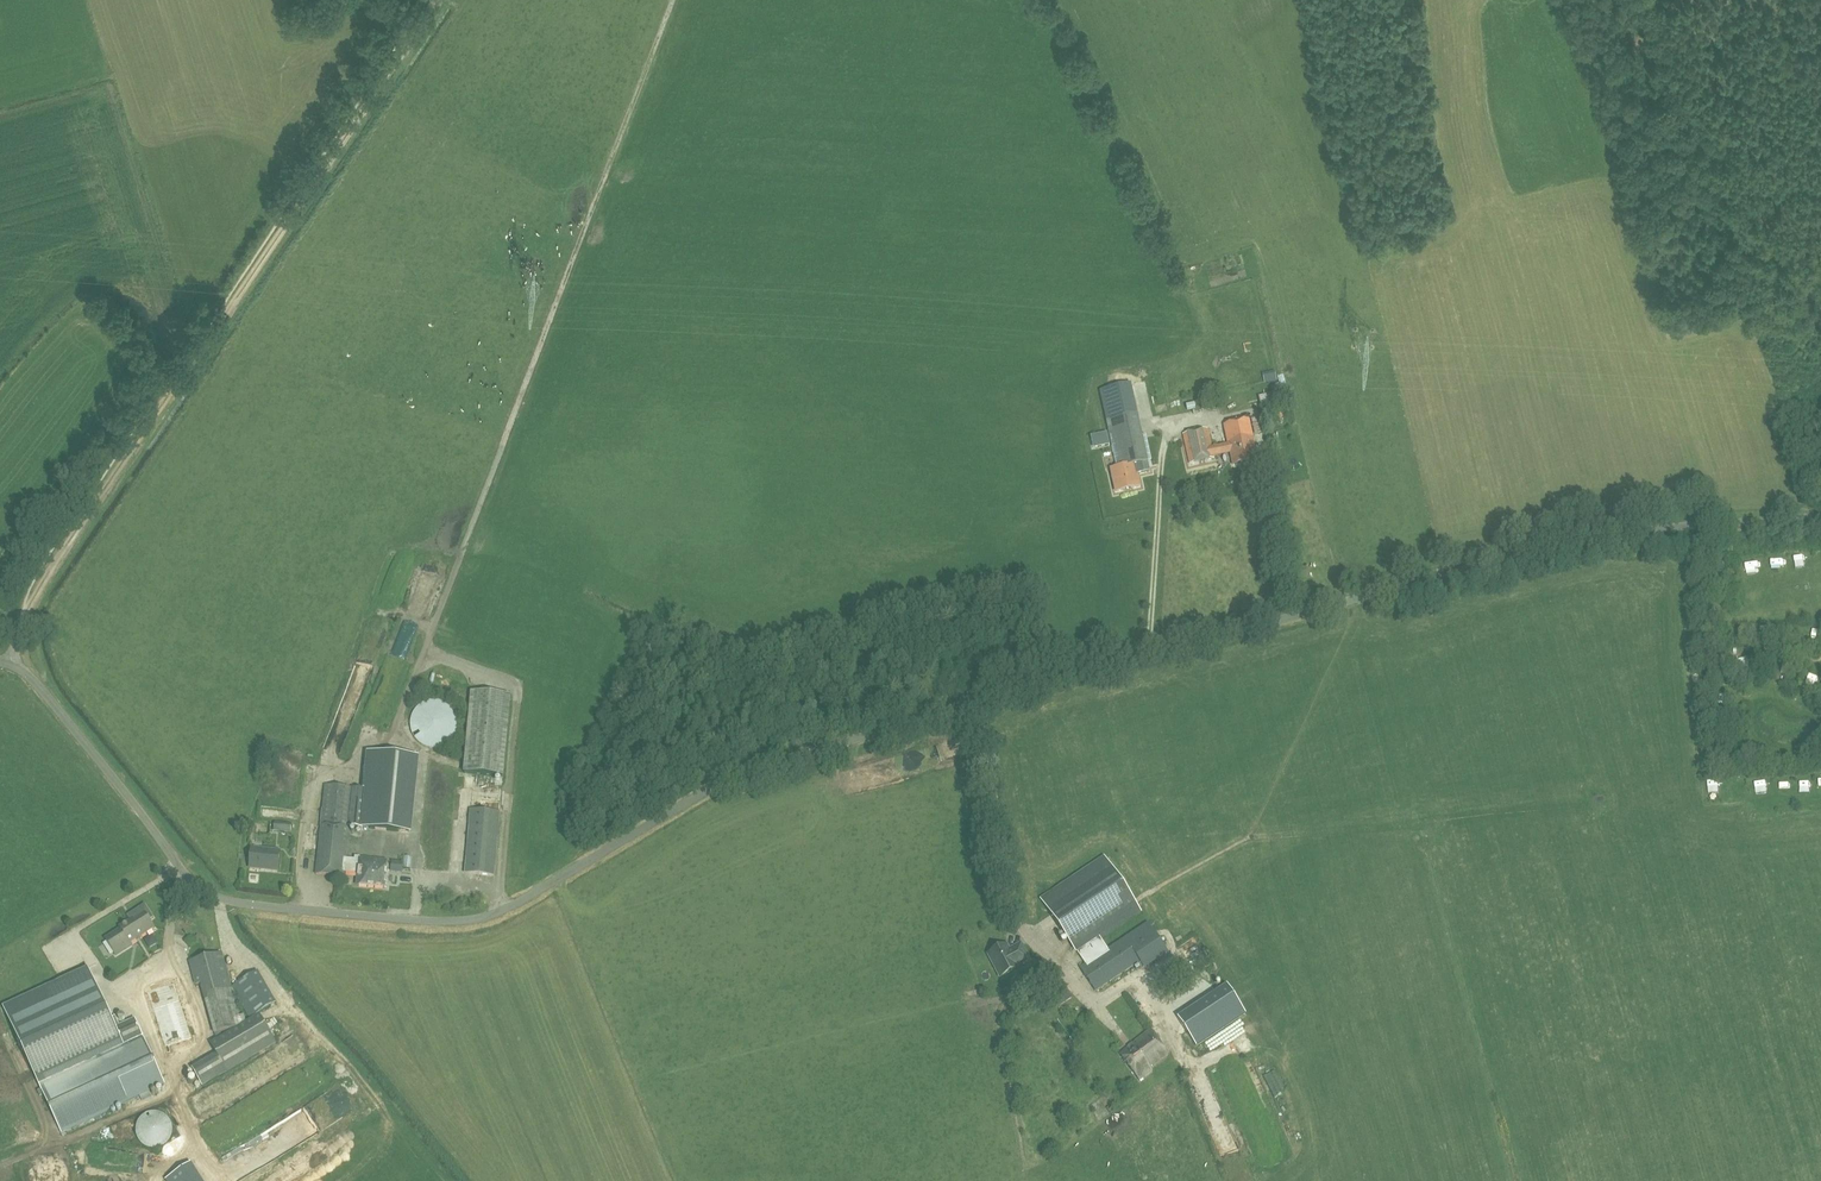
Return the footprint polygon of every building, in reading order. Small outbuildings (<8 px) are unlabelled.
[(1287,373),(1279,374),(1280,386),(1288,386),(1287,373)] [(1148,461),(1131,385),(1100,392),(1117,468),(1148,461)] [(1272,391),(1261,393),(1262,402),(1273,400),(1272,391)] [(1233,465),(1257,459),(1252,435),(1265,432),(1262,417),(1249,419),(1224,425),(1233,465)] [(1216,456),(1228,453),(1226,444),(1212,447),(1207,429),(1183,434),(1188,456),(1186,457),(1189,470),(1218,463),(1216,456)] [(1095,435),(1098,447),(1108,445),(1105,432),(1095,435)] [(1813,671),(1809,677),(1817,682),(1820,676),(1813,671)] [(1720,693),(1734,697),(1737,686),(1724,682),(1720,693)] [(511,695),(471,692),(464,773),(503,776),(511,695)] [(453,708),(452,707),(450,705),(449,704),(447,703),(446,702),(445,702),(442,701),(440,700),(439,700),(437,700),(434,699),(431,700),(428,700),(427,701),(424,702),(423,703),(420,704),(418,706),(417,707),(416,709),(414,711),(413,714),(412,715),(411,717),(411,718),(411,720),(410,721),(410,723),(410,724),(410,726),(411,727),(411,729),(411,730),(412,732),(412,733),(413,734),(413,736),(414,737),(415,738),(416,740),(417,741),(418,742),(420,743),(421,744),(422,745),(423,746),(425,746),(426,747),(429,748),(431,748),(432,748),(435,748),(438,748),(441,747),(443,747),(446,746),(448,744),(451,742),(452,741),(453,740),(454,739),(455,738),(456,735),(457,734),(458,733),(458,731),(458,730),(459,728),(459,727),(459,725),(459,724),(459,722),(459,721),(459,719),(458,718),(458,716),(457,715),(457,713),(456,712),(455,711),(454,709),(453,708)] [(325,785),(316,874),(344,877),(345,872),(346,859),(349,826),(362,828),(409,832),(417,758),(369,753),(366,789),(325,785)] [(500,812),(471,810),(465,873),(494,876),(500,812)] [(274,832),(291,833),(292,824),(275,822),(274,832)] [(278,870),(280,851),(252,848),(250,868),(278,870)] [(404,856),(402,868),(410,869),(411,857),(404,856)] [(346,859),(345,872),(358,873),(356,885),(385,888),(387,867),(387,863),(388,860),(355,857),(355,860),(346,859)] [(1147,922),(1106,950),(1098,938),(1139,911),(1105,859),(1043,900),(1077,952),(1085,964),(1080,967),(1096,991),(1140,961),(1143,966),(1166,951),(1147,922)] [(406,875),(406,883),(416,883),(416,875),(406,875)] [(319,891),(326,892),(327,881),(320,881),(319,891)] [(130,943),(154,928),(143,912),(103,937),(115,956),(132,945),(130,943)] [(1001,976),(1018,968),(1017,966),(1028,960),(1020,945),(1009,951),(1006,945),(989,953),(1001,976)] [(215,1034),(236,1029),(242,1025),(223,953),(190,962),(197,986),(202,984),(215,1034)] [(5,1009),(61,1134),(164,1084),(137,1022),(117,1031),(90,969),(5,1009)] [(189,1039),(175,982),(150,988),(164,1045),(189,1039)] [(250,991),(260,999),(265,993),(255,985),(250,991)] [(1230,1006),(1183,1036),(1196,1055),(1269,1007),(1257,988),(1247,995),(1249,998),(1232,1009),(1230,1006)] [(216,1053),(192,1068),(203,1087),(228,1071),(276,1041),(264,1021),(260,1015),(242,1025),(236,1029),(210,1043),(215,1051),(216,1053)] [(1167,1054),(1150,1029),(1120,1054),(1139,1080),(1152,1071),(1150,1068),(1167,1054)] [(350,1106),(359,1099),(353,1092),(344,1099),(350,1106)] [(163,1114),(161,1113),(159,1112),(158,1112),(155,1112),(154,1112),(153,1112),(150,1112),(149,1113),(148,1113),(146,1114),(145,1114),(144,1115),(143,1116),(142,1117),(141,1118),(140,1119),(139,1120),(139,1121),(138,1122),(138,1123),(137,1124),(137,1126),(136,1127),(136,1128),(136,1130),(136,1131),(136,1132),(136,1134),(137,1135),(137,1136),(138,1137),(138,1139),(139,1140),(139,1141),(141,1143),(143,1145),(144,1145),(145,1146),(147,1147),(149,1148),(151,1148),(153,1149),(155,1149),(158,1148),(160,1148),(163,1147),(164,1146),(166,1145),(167,1144),(168,1143),(169,1142),(170,1141),(171,1138),(172,1137),(172,1136),(173,1135),(173,1133),(173,1132),(173,1131),(173,1129),(173,1128),(173,1127),(173,1126),(172,1124),(172,1123),(171,1122),(171,1121),(170,1120),(169,1118),(168,1117),(167,1117),(165,1115),(163,1114)] [(1238,1180),(1240,1180),(1252,1175),(1249,1169),(1235,1176),(1238,1180)]
